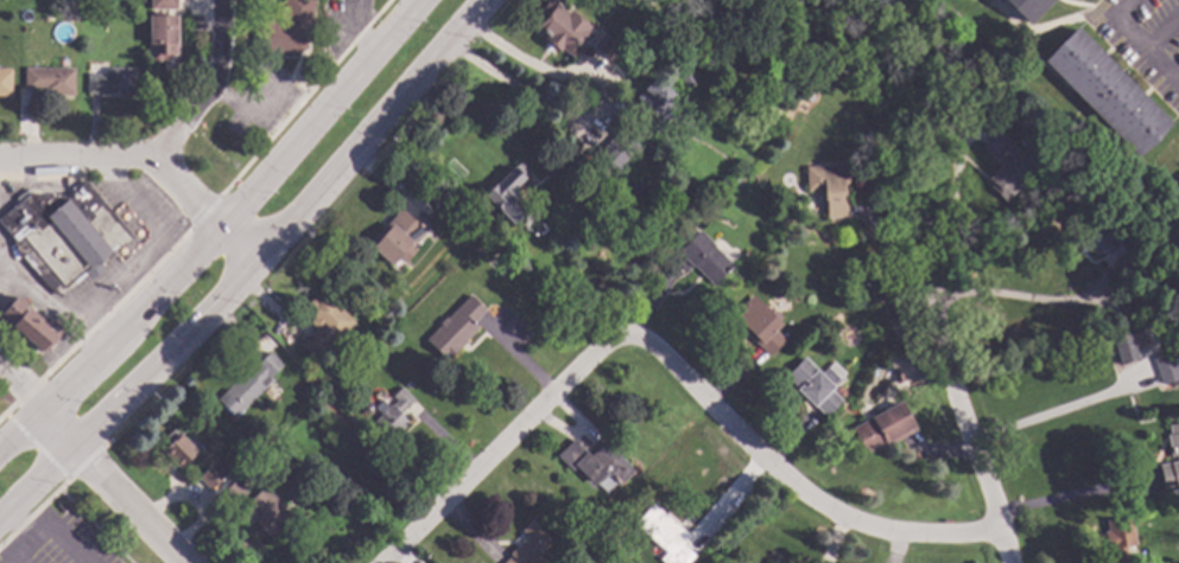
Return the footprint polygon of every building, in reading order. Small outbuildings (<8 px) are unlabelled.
[(148,8),(148,0),(176,0),(176,8),(148,8)] [(280,18),(283,0),(314,0),(308,41),(305,44),(304,47),(299,52),(293,52),(292,53),(252,47),(256,18),(277,21),(280,18)] [(528,23),(545,0),(548,0),(554,5),(556,4),(566,13),(569,9),(590,27),(588,30),(590,32),(570,56),(560,49),(558,51),(543,38),(544,36),(528,23)] [(1028,24),(1004,0),(1052,0),(1028,24)] [(175,55),(148,55),(148,15),(176,15),(175,55)] [(1171,122),(1136,156),(1042,60),(1077,26),(1171,122)] [(621,47),(610,60),(596,49),(608,34),(621,47)] [(9,95),(0,95),(0,68),(11,69),(9,95)] [(72,95),(42,95),(42,89),(24,89),(24,68),(74,68),(72,95)] [(135,95),(87,94),(87,73),(104,75),(104,68),(135,68),(135,95)] [(696,83),(686,88),(678,72),(687,68),(696,83)] [(673,95),(667,100),(676,108),(664,119),(667,122),(664,126),(635,96),(655,76),(673,95)] [(641,148),(615,173),(596,153),(622,128),(641,148)] [(1021,153),(1029,145),(1044,159),(1003,200),(990,186),(994,183),(988,178),(1000,165),(981,146),(997,129),(1021,153)] [(530,169),(511,187),(515,192),(508,198),(522,212),(511,223),(483,194),(519,160),(530,169)] [(848,187),(843,187),(844,217),(825,218),(824,200),(823,200),(822,190),(806,191),(805,166),(845,164),(848,187)] [(13,239),(0,225),(0,217),(18,201),(14,197),(24,188),(27,193),(59,197),(59,193),(68,194),(83,181),(131,237),(100,262),(103,267),(87,281),(83,276),(58,298),(44,284),(21,256),(17,257),(12,241),(13,239)] [(424,229),(411,244),(416,248),(402,262),(398,257),(392,264),(368,243),(399,207),(424,229)] [(461,224),(454,231),(448,225),(455,218),(461,224)] [(1116,245),(1109,254),(1103,248),(1096,254),(1090,248),(1088,251),(1082,244),(1084,243),(1078,236),(1092,222),(1116,245)] [(731,264),(711,284),(692,265),(685,273),(671,258),(678,252),(677,251),(698,230),(731,264)] [(481,251),(477,256),(471,250),(475,245),(481,251)] [(1135,264),(1122,277),(1108,263),(1122,250),(1135,264)] [(353,321),(312,360),(297,344),(313,327),(309,321),(311,319),(300,308),(312,296),(313,299),(323,290),(353,321)] [(484,311),(473,322),(477,327),(445,360),(424,339),(438,325),(437,322),(444,316),(445,318),(469,294),(484,311)] [(780,324),(774,328),(785,339),(768,357),(742,330),(744,327),(731,314),(752,294),(780,324)] [(43,354),(0,316),(0,314),(15,295),(46,322),(50,319),(61,327),(51,339),(53,341),(43,354)] [(497,302),(489,311),(486,306),(494,299),(497,302)] [(1136,357),(1152,351),(1155,359),(1161,357),(1165,367),(1159,370),(1159,372),(1140,378),(1133,358),(1117,364),(1111,348),(1109,348),(1107,340),(1128,332),(1136,357)] [(281,364),(268,378),(271,380),(234,417),(216,398),(237,378),(235,377),(241,371),(242,372),(246,370),(249,373),(255,366),(253,365),(268,351),(281,364)] [(1160,385),(1178,379),(1171,353),(1152,358),(1160,385)] [(818,373),(832,360),(844,372),(829,386),(842,399),(824,416),(813,405),(811,408),(794,389),(797,388),(784,375),(804,357),(818,373)] [(904,379),(896,382),(894,373),(901,371),(904,379)] [(412,399),(399,414),(407,422),(384,444),(366,427),(381,412),(380,411),(386,405),(387,407),(389,404),(391,405),(395,399),(391,396),(400,386),(412,399)] [(845,391),(839,396),(835,391),(841,386),(845,391)] [(372,405),(372,410),(368,415),(363,415),(359,410),(359,405),(361,402),(368,401),(372,405)] [(914,429),(881,449),(879,446),(866,454),(850,428),(873,415),(871,412),(881,407),(883,410),(898,402),(914,429)] [(1167,424),(1178,422),(1178,474),(1175,456),(1170,458),(1166,434),(1170,434),(1167,424)] [(177,434),(178,433),(196,450),(178,468),(160,450),(169,443),(164,439),(172,430),(177,434)] [(633,471),(617,485),(606,472),(592,485),(575,466),(570,471),(554,455),(572,439),(587,453),(594,450),(601,439),(633,471)] [(227,472),(209,490),(197,476),(215,460),(227,472)] [(246,480),(241,485),(236,480),(241,475),(246,480)] [(246,492),(233,505),(221,492),(234,480),(246,492)] [(281,505),(277,510),(285,518),(267,536),(249,517),(248,519),(239,508),(262,485),(281,505)] [(693,555),(686,562),(664,562),(659,558),(665,551),(633,524),(652,503),(689,536),(682,544),(693,555)] [(1133,551),(1134,562),(1115,562),(1114,555),(1116,555),(1115,548),(1105,549),(1102,530),(1107,529),(1105,523),(1130,518),(1134,544),(1124,545),(1126,552),(1133,551)] [(535,557),(543,562),(502,562),(509,555),(508,554),(521,539),(515,533),(530,520),(551,542),(535,557)]
